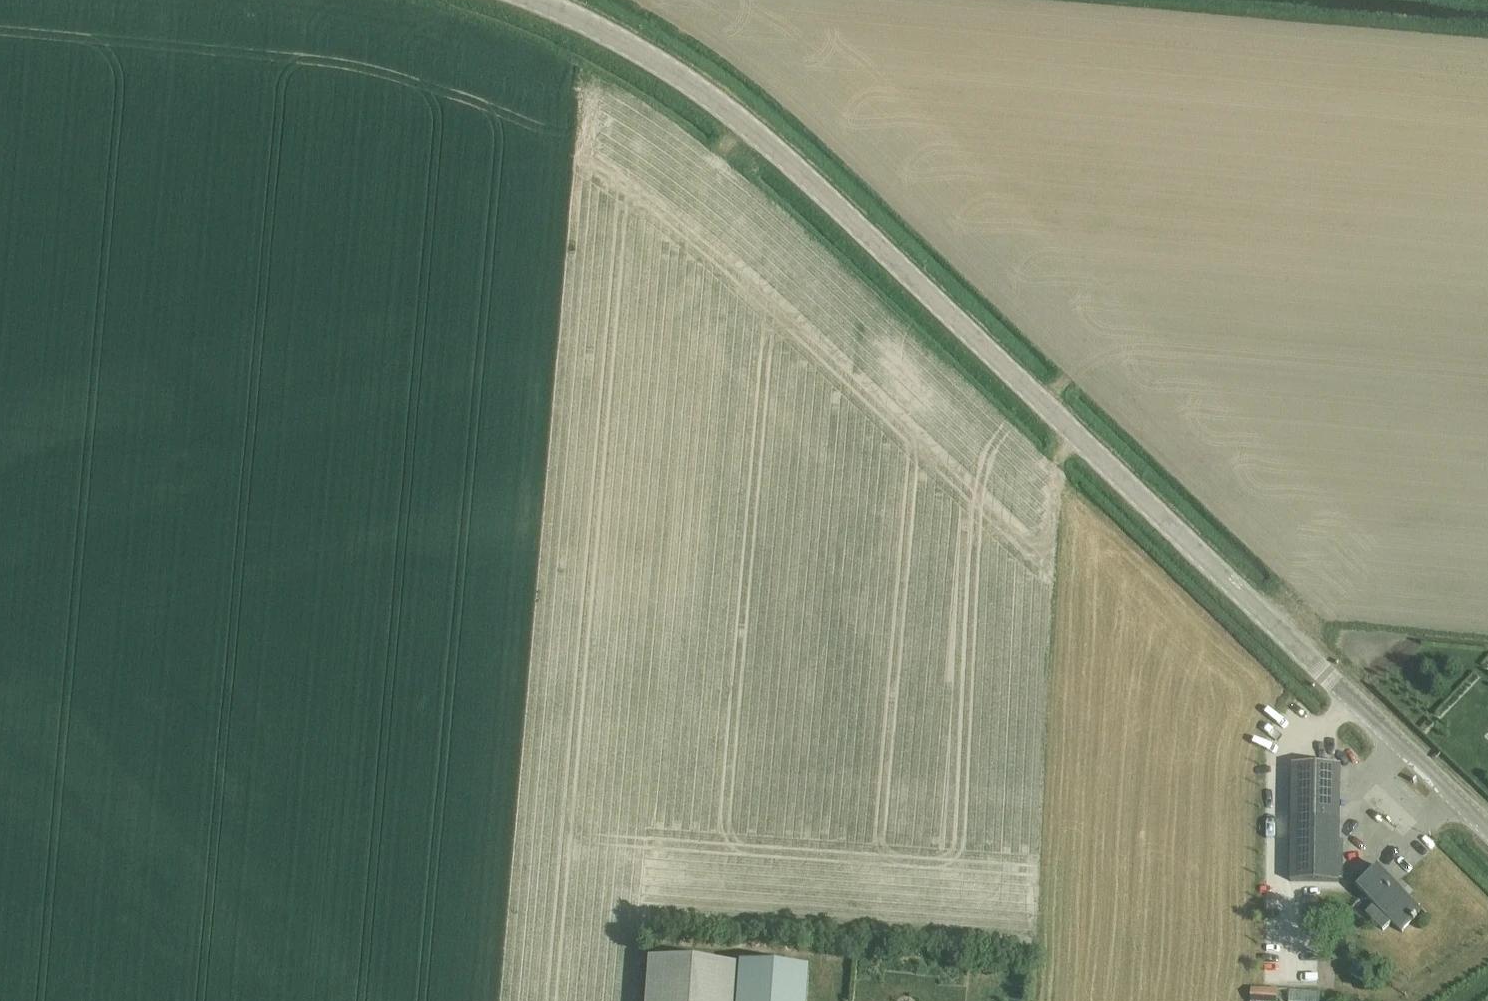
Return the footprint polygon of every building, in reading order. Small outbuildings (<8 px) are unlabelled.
[(1340,821),(1341,766),(1318,765),(1293,765),(1292,820),(1291,882),(1339,883),(1339,880),(1340,842),(1340,821)] [(1382,931),(1391,922),(1401,933),(1422,911),(1378,868),(1357,890),(1373,905),(1365,914),(1382,931)] [(647,963),(644,1000),(732,1000),(735,969),(647,963)] [(1356,966),(1350,973),(1357,979),(1363,972),(1356,966)] [(805,974),(806,972),(801,971),(773,969),(740,967),(738,982),(737,1000),(803,1000),(805,974)] [(1252,989),(1252,1000),(1277,1000),(1277,990),(1252,989)]
